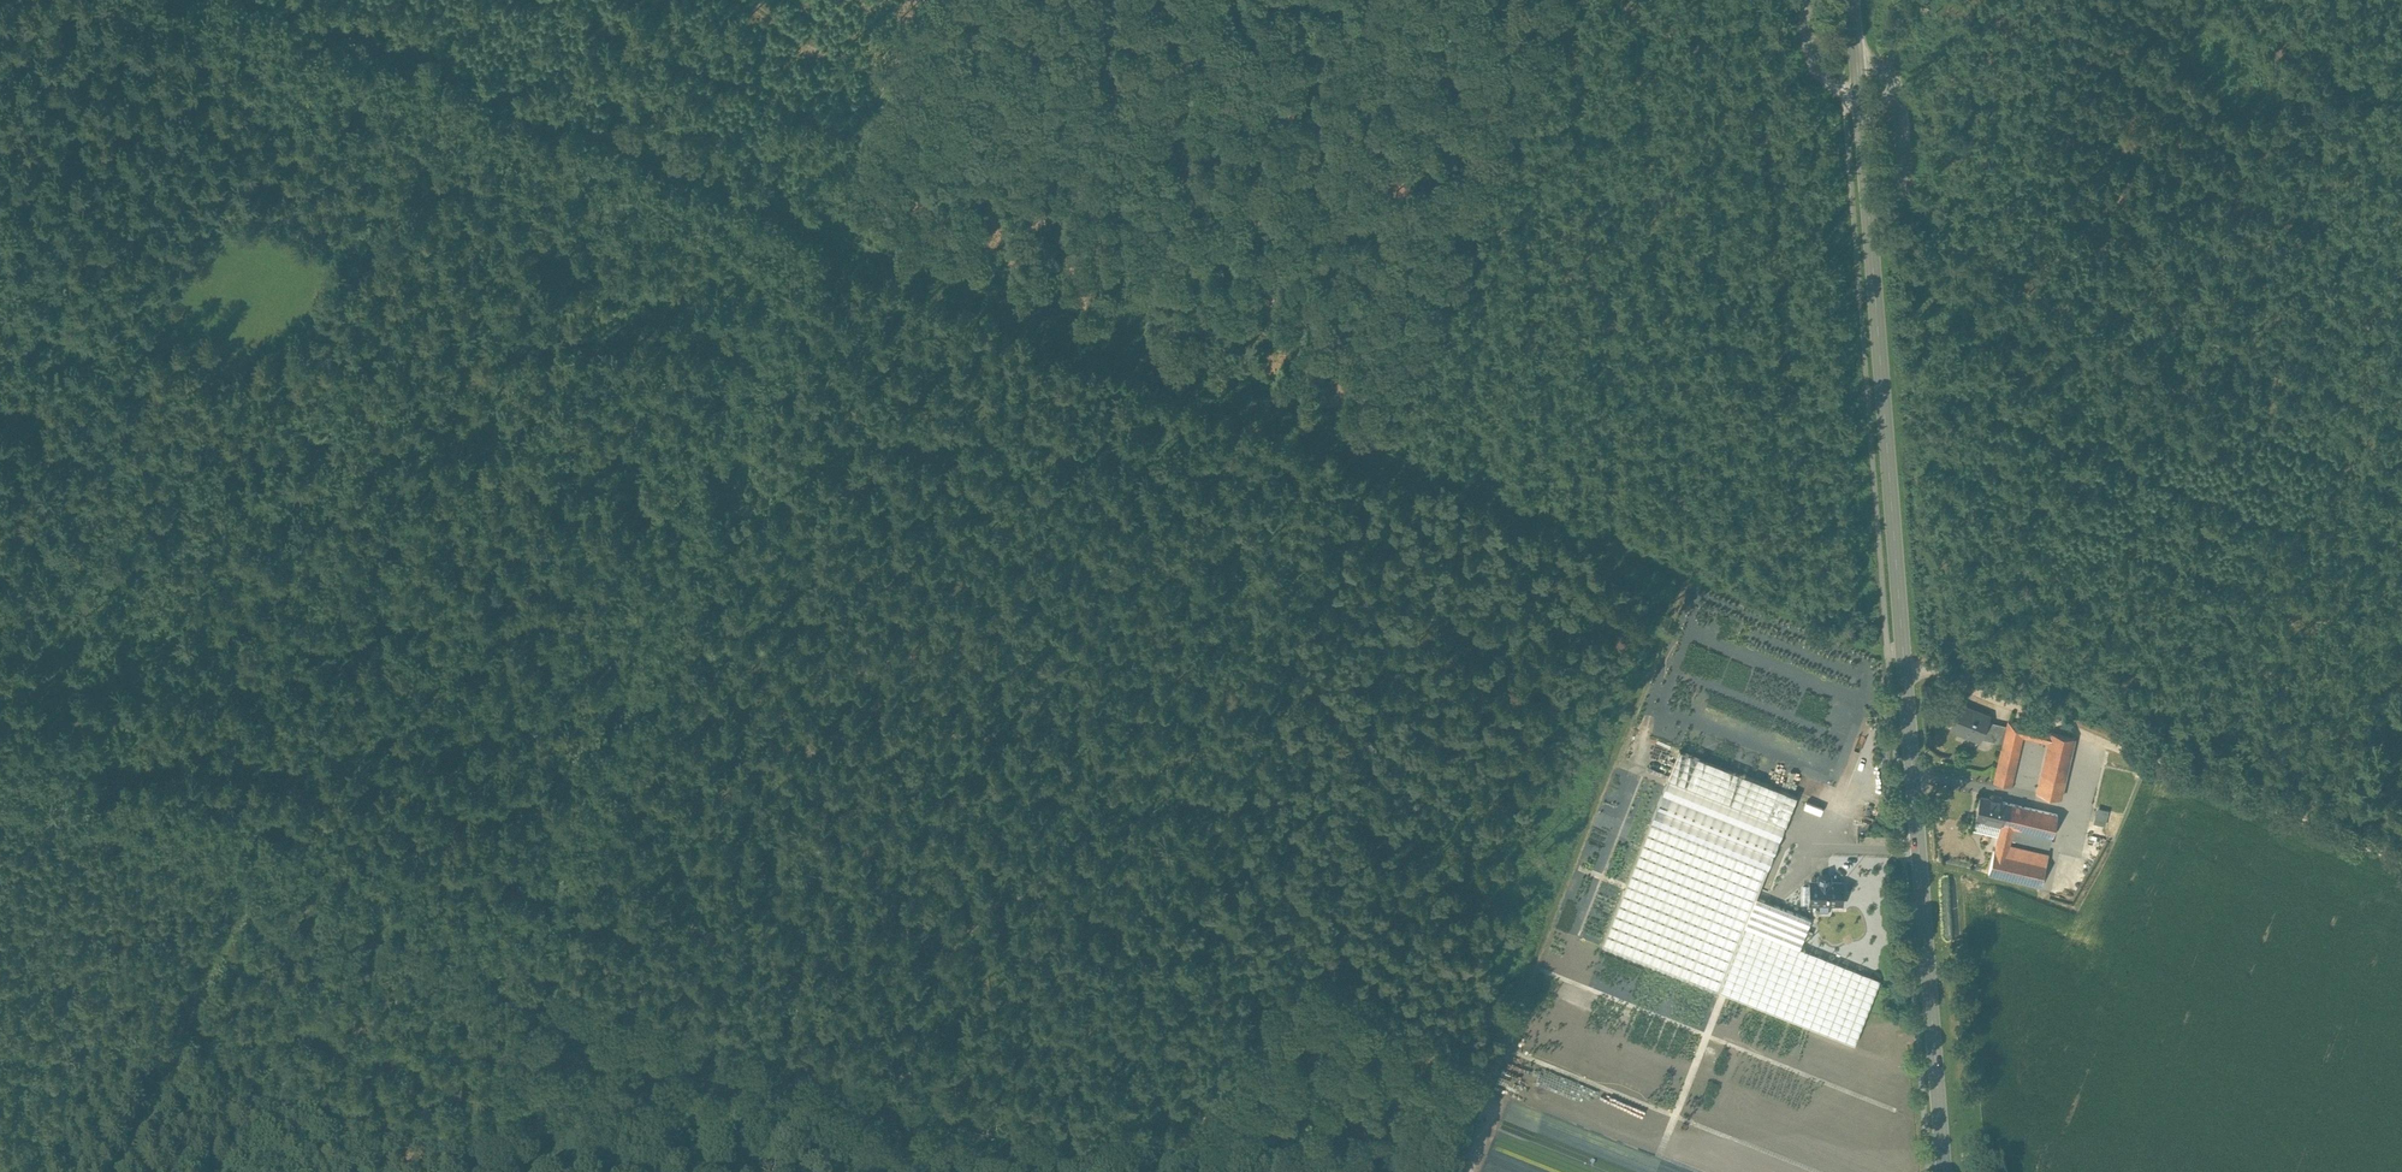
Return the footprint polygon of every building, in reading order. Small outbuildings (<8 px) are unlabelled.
[(1970,712),(1959,708),(1951,728),(1980,739),(1989,717),(1971,710),(1970,712)] [(2052,732),(2009,720),(2008,725),(2003,743),(1998,763),(2014,767),(2022,736),(2050,743),(2052,732)] [(2008,725),(1999,723),(1994,741),(2003,743),(2008,725)] [(2075,737),(2052,732),(2050,743),(2037,792),(2060,798),(2075,737)] [(1796,795),(1680,749),(1602,944),(1854,1044),(1880,979),(1799,947),(1745,925),(1743,930),(1731,925),(1742,897),(1754,902),(1756,897),(1796,795)] [(2014,767),(1998,763),(1994,781),(2010,785),(2014,767)] [(1990,798),(1980,796),(1974,818),(1993,822),(1998,801),(2000,801),(2001,797),(1991,795),(1990,798)] [(2000,801),(1998,801),(1993,822),(2002,824),(2014,827),(2023,829),(2028,808),(2000,801)] [(2057,815),(2028,808),(2023,829),(2052,836),(2057,815)] [(2107,824),(2089,820),(2086,833),(2104,837),(2107,824)] [(2014,827),(2002,824),(1995,851),(1993,851),(1989,871),(2042,884),(2047,862),(2008,853),(2014,827)] [(1829,881),(1829,876),(1819,876),(1819,881),(1811,881),(1810,904),(1819,904),(1819,910),(1828,911),(1829,902),(1841,903),(1842,882),(1829,881)] [(1810,886),(1801,885),(1801,901),(1810,901),(1810,886)] [(1811,918),(1756,897),(1754,902),(1742,897),(1731,925),(1743,930),(1745,925),(1799,947),(1811,918)]
